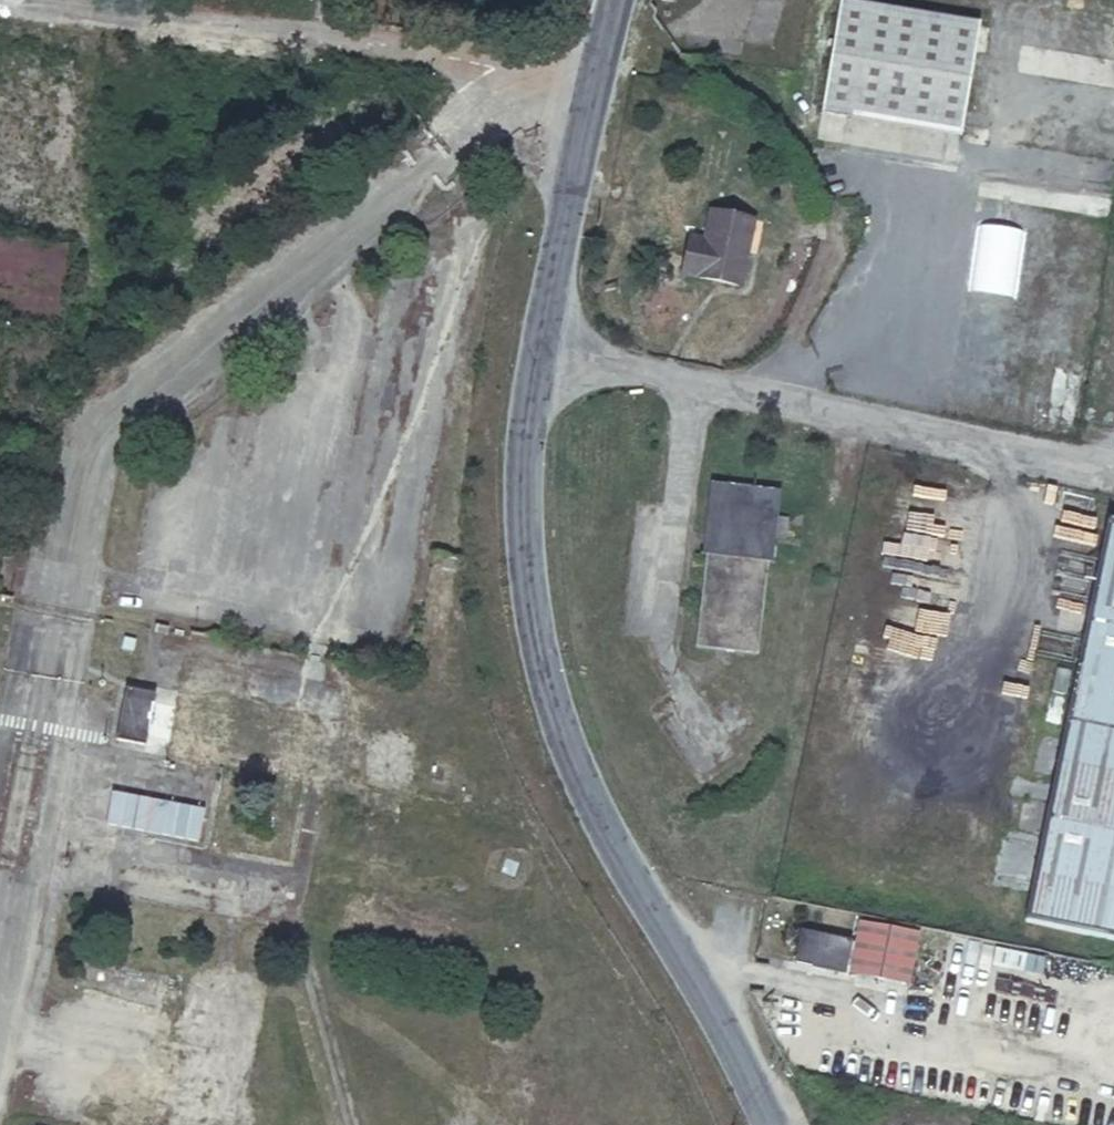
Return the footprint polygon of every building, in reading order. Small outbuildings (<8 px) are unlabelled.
[(879,6),(843,0),(842,0),(822,110),(962,135),(983,26),(896,10),(879,6)] [(662,32),(659,48),(686,52),(688,36),(662,32)] [(986,116),(981,140),(1109,164),(1113,140),(986,116)] [(694,206),(688,246),(751,256),(762,190),(716,182),(711,209),(694,206)] [(725,556),(721,581),(710,644),(732,647),(770,654),(778,609),(785,563),(774,561),(786,491),(717,479),(707,533),(725,556)] [(1113,742),(1113,518),(1107,517),(1063,731),(1113,742)] [(736,613),(777,608),(775,575),(733,579),(736,613)] [(139,761),(150,711),(120,704),(110,755),(139,761)] [(380,731),(369,781),(388,785),(400,736),(380,731)] [(1063,731),(1025,921),(1025,922),(1113,939),(1113,742),(1063,731)] [(856,916),(846,970),(909,981),(919,928),(856,916)] [(799,931),(794,957),(846,967),(851,941),(799,931)] [(255,980),(239,977),(216,984),(212,971),(192,967),(167,1124),(231,1124),(255,980)]
